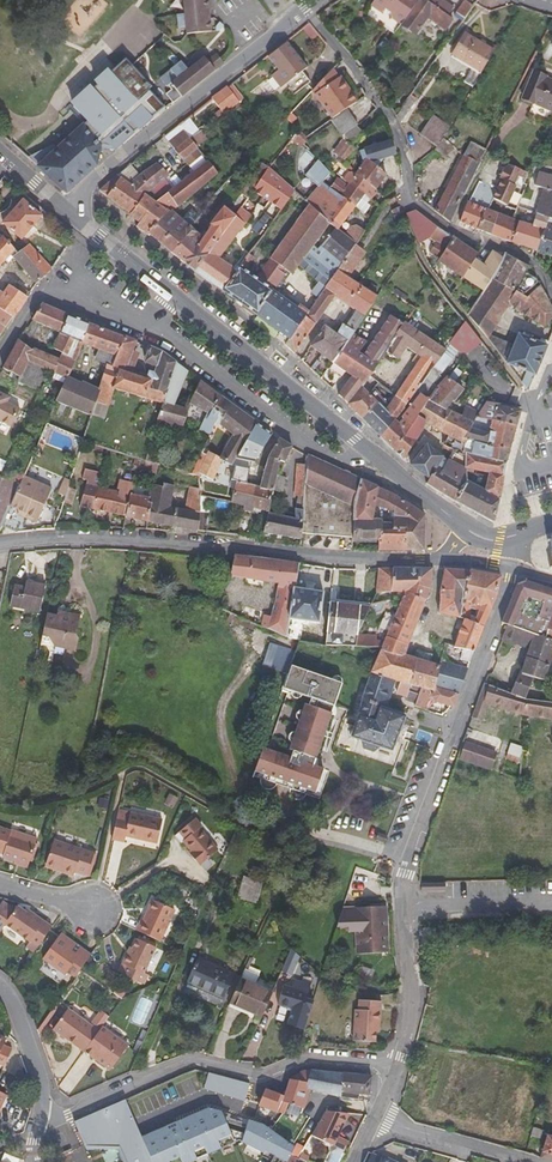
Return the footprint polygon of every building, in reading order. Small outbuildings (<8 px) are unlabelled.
[(185,33),(211,31),(207,0),(182,0),(185,33)] [(419,1),(417,0),(375,0),(371,6),(382,14),(384,10),(391,14),(392,20),(400,26),(414,7),(419,1)] [(442,0),(429,0),(427,2),(425,0),(419,0),(419,1),(414,7),(400,26),(415,36),(427,19),(445,31),(453,20),(448,16),(454,8),(442,0)] [(465,1),(456,13),(454,16),(461,22),(464,18),(465,19),(474,7),(465,1)] [(336,12),(330,6),(317,16),(323,23),(336,12)] [(319,35),(309,23),(302,29),(311,40),(319,35)] [(473,68),(481,72),(494,51),(465,35),(453,55),(473,68)] [(306,68),(286,42),(267,56),(277,69),(278,71),(271,75),(281,88),(286,84),(293,95),(310,82),(302,71),(306,68)] [(165,58),(159,63),(164,70),(171,64),(165,58)] [(164,99),(171,107),(209,76),(221,66),(218,63),(214,60),(208,64),(202,59),(185,72),(178,66),(158,83),(163,90),(167,88),(170,92),(164,97),(164,99)] [(126,64),(123,67),(146,93),(149,90),(126,64)] [(77,131),(97,154),(110,155),(163,111),(146,93),(123,67),(116,73),(116,74),(103,85),(102,83),(88,95),(89,96),(85,100),(83,98),(63,115),(77,131)] [(466,81),(473,86),(481,72),(473,68),(466,81)] [(338,78),(333,70),(330,73),(335,80),(338,78)] [(551,111),(551,81),(546,78),(547,76),(534,71),(522,98),(551,111)] [(356,102),(338,78),(335,80),(330,73),(312,91),(332,119),(346,109),(356,102)] [(424,77),(409,96),(412,98),(415,100),(429,80),(424,77)] [(221,103),(232,94),(227,88),(215,97),(221,103)] [(409,96),(396,114),(397,115),(400,121),(415,101),(415,100),(412,98),(409,96)] [(367,109),(371,114),(376,109),(373,104),(367,109)] [(359,125),(346,109),(332,119),(329,121),(342,136),(357,126),(359,125)] [(296,118),(291,113),(286,118),(292,123),(296,118)] [(422,135),(436,145),(449,127),(434,118),(422,135)] [(362,132),(357,126),(342,136),(343,140),(350,145),(353,141),(362,132)] [(185,130),(169,142),(174,150),(190,138),(185,130)] [(206,139),(200,130),(190,138),(197,146),(206,139)] [(97,154),(77,131),(50,155),(33,168),(62,195),(66,193),(97,167),(97,154)] [(309,138),(306,137),(299,131),(295,136),(303,144),(309,138)] [(189,165),(194,171),(208,161),(197,146),(190,138),(174,150),(182,159),(191,152),(196,159),(189,165)] [(334,153),(341,158),(345,161),(355,148),(350,145),(343,140),(334,153)] [(363,163),(355,174),(376,189),(385,175),(381,172),(382,170),(377,167),(381,158),(396,153),(391,140),(377,144),(373,140),(369,147),(359,149),(363,163)] [(443,140),(435,151),(448,160),(456,149),(443,140)] [(472,142),(435,212),(448,221),(484,153),(486,149),(472,142)] [(26,160),(33,168),(50,155),(42,150),(26,160)] [(217,173),(208,161),(194,171),(171,189),(159,198),(156,201),(166,210),(150,233),(161,244),(174,255),(192,228),(184,222),(172,211),(217,173)] [(306,175),(319,187),(323,183),(331,173),(318,161),(306,175)] [(168,176),(156,163),(139,176),(138,177),(150,189),(159,198),(171,189),(164,180),(164,179),(168,176)] [(240,195),(247,199),(253,191),(268,169),(269,168),(262,164),(240,195)] [(503,201),(514,178),(523,183),(527,173),(508,164),(507,167),(504,165),(498,177),(500,178),(494,190),(492,196),(503,201)] [(139,176),(130,165),(116,176),(128,184),(138,177),(139,176)] [(253,191),(281,211),(288,201),(294,192),(269,168),(268,169),(253,191)] [(347,172),(343,179),(365,194),(370,198),(372,199),(376,193),(374,192),(376,189),(355,174),(353,172),(347,172)] [(536,185),(544,188),(536,214),(548,218),(551,206),(551,177),(540,173),(536,185)] [(128,184),(116,176),(99,190),(115,203),(129,215),(145,193),(150,189),(138,177),(128,184)] [(355,207),(365,194),(343,179),(341,180),(337,178),(330,188),(354,206),(355,207)] [(478,181),(469,203),(485,209),(492,196),(494,190),(478,181)] [(337,230),(354,206),(330,188),(323,183),(319,187),(305,201),(308,203),(309,205),(329,224),(335,229),(337,230)] [(149,234),(150,233),(166,210),(156,201),(159,198),(150,189),(145,193),(129,215),(135,219),(140,223),(138,226),(143,230),(149,234)] [(295,206),(301,197),(294,192),(288,201),(295,206)] [(361,212),(370,198),(365,194),(355,207),(361,212)] [(3,224),(21,240),(41,217),(23,201),(3,224)] [(509,241),(511,241),(518,222),(512,220),(485,209),(469,203),(468,202),(460,222),(469,225),(485,232),(509,241)] [(314,246),(329,224),(309,205),(257,279),(260,282),(243,306),(248,309),(256,316),(268,324),(286,300),(273,292),(281,280),(287,272),(292,276),(299,267),(318,282),(311,292),(319,297),(337,271),(352,249),(355,243),(345,235),(337,230),(335,229),(318,249),(314,246)] [(252,217),(241,208),(235,217),(226,229),(211,250),(195,271),(208,281),(223,291),(237,271),(222,260),(252,217)] [(203,238),(192,228),(174,255),(182,261),(184,263),(195,271),(211,250),(226,229),(235,217),(225,209),(215,221),(203,238)] [(418,242),(432,235),(440,230),(416,211),(407,215),(417,239),(418,242)] [(191,212),(184,222),(192,228),(199,218),(191,212)] [(394,215),(398,229),(403,222),(400,213),(394,215)] [(532,227),(518,222),(511,241),(537,249),(548,218),(536,214),(532,227)] [(551,254),(551,220),(548,218),(537,249),(538,250),(551,254)] [(353,224),(345,235),(355,243),(364,231),(353,224)] [(432,235),(440,240),(448,245),(452,238),(449,236),(441,231),(440,230),(432,235)] [(15,251),(2,236),(0,238),(0,267),(15,251)] [(448,245),(440,240),(432,253),(439,259),(438,260),(463,277),(475,259),(477,255),(452,238),(448,245)] [(13,257),(36,285),(39,282),(45,276),(52,270),(29,245),(18,253),(13,257)] [(405,259),(419,260),(413,247),(405,259)] [(363,256),(352,249),(337,271),(348,279),(363,256)] [(463,277),(483,291),(491,279),(503,260),(492,253),(484,264),(475,259),(463,277)] [(254,259),(248,255),(237,271),(223,291),(232,298),(243,306),(260,282),(257,279),(247,272),(246,270),(254,259)] [(526,274),(530,267),(526,265),(507,255),(503,260),(491,279),(522,295),(537,283),(535,279),(526,274)] [(305,317),(314,323),(326,307),(334,295),(344,301),(353,307),(366,315),(377,297),(348,279),(337,271),(319,297),(317,300),(309,312),(305,317)] [(483,291),(463,277),(451,295),(468,315),(483,291)] [(534,375),(544,351),(544,349),(546,346),(519,335),(514,346),(488,335),(510,304),(544,326),(551,317),(551,311),(539,286),(526,298),(522,295),(491,279),(483,291),(468,315),(486,337),(507,364),(534,375)] [(5,328),(14,316),(27,298),(17,291),(9,286),(2,293),(0,292),(0,325),(5,328)] [(19,287),(17,291),(27,298),(30,294),(19,287)] [(395,289),(392,293),(405,302),(408,298),(395,289)] [(317,300),(319,297),(311,292),(309,295),(317,300)] [(268,324),(282,334),(301,307),(288,297),(286,300),(268,324)] [(446,309),(451,305),(444,297),(440,300),(440,301),(446,309)] [(31,321),(60,333),(68,315),(56,310),(42,304),(31,321)] [(309,312),(301,307),(282,334),(289,339),(305,317),(309,312)] [(366,315),(353,307),(343,324),(354,332),(366,315)] [(55,374),(66,380),(67,378),(80,344),(89,323),(79,320),(68,315),(60,333),(52,349),(63,354),(59,362),(55,374)] [(348,404),(361,386),(366,381),(369,377),(385,352),(403,326),(404,324),(393,316),(373,346),(365,357),(359,354),(367,342),(353,334),(334,363),(353,376),(352,378),(338,395),(348,404)] [(286,345),(294,353),(314,323),(305,317),(289,339),(286,345)] [(451,342),(455,347),(458,350),(465,349),(478,339),(465,322),(451,342)] [(94,361),(107,366),(111,368),(125,337),(109,331),(89,323),(80,344),(98,351),(94,361)] [(354,332),(343,324),(336,335),(324,327),(310,347),(334,363),(353,334),(354,332)] [(433,342),(404,324),(403,326),(385,352),(396,359),(404,347),(416,355),(421,358),(416,366),(395,396),(406,405),(420,386),(422,383),(432,368),(443,353),(446,349),(451,342),(450,342),(438,334),(433,342)] [(123,372),(135,342),(125,337),(111,368),(107,366),(99,390),(91,416),(105,420),(115,389),(163,404),(164,404),(176,364),(163,354),(149,348),(143,364),(155,368),(153,373),(148,371),(145,379),(123,372)] [(33,351),(18,341),(2,369),(19,378),(17,382),(38,391),(47,372),(28,363),(33,351)] [(451,353),(455,347),(451,342),(446,349),(451,353)] [(59,362),(33,351),(28,363),(47,372),(55,374),(59,362)] [(432,368),(440,374),(451,358),(443,353),(432,368)] [(411,363),(416,366),(421,358),(416,355),(411,363)] [(175,405),(188,373),(176,364),(164,404),(174,407),(175,405)] [(430,389),(440,374),(432,368),(422,383),(430,389)] [(463,389),(445,377),(441,382),(435,390),(433,394),(433,395),(416,418),(425,423),(449,435),(460,442),(462,439),(464,435),(454,429),(461,417),(446,409),(452,400),(454,402),(463,389)] [(80,384),(67,378),(66,380),(57,403),(91,417),(91,416),(99,390),(83,382),(80,384)] [(174,407),(164,404),(163,404),(158,422),(183,428),(191,407),(205,414),(214,392),(200,382),(194,395),(191,395),(184,407),(175,405),(174,407)] [(361,386),(348,404),(351,407),(356,412),(376,433),(380,437),(384,434),(395,421),(406,405),(395,396),(388,406),(379,397),(380,395),(374,388),(369,394),(361,386)] [(433,395),(420,386),(406,405),(395,421),(384,434),(380,437),(391,447),(404,459),(420,434),(425,423),(416,418),(433,395)] [(198,431),(209,436),(215,422),(225,400),(214,392),(205,414),(198,431)] [(0,394),(0,423),(11,428),(19,411),(7,404),(9,399),(0,394)] [(233,436),(220,459),(222,460),(232,466),(232,465),(236,459),(256,423),(256,422),(241,411),(225,400),(215,422),(233,436)] [(519,407),(496,403),(486,401),(478,414),(476,417),(516,425),(518,417),(521,411),(518,410),(519,407)] [(478,414),(466,408),(461,417),(454,429),(464,435),(476,417),(478,414)] [(378,440),(380,437),(376,433),(356,412),(353,416),(378,440)] [(516,425),(476,417),(464,435),(462,439),(484,446),(498,449),(507,451),(509,450),(510,444),(512,438),(516,425)] [(254,463),(271,435),(264,429),(256,423),(236,459),(254,463)] [(444,444),(450,449),(465,453),(506,463),(507,458),(507,457),(509,450),(507,451),(498,449),(484,446),(462,439),(460,442),(449,435),(444,444)] [(267,459),(259,487),(274,490),(277,475),(280,462),(285,463),(293,447),(286,443),(278,439),(267,459)] [(443,458),(423,444),(406,466),(426,481),(443,458)] [(467,474),(466,469),(465,453),(450,449),(443,458),(429,478),(426,481),(441,491),(455,500),(467,480),(467,474)] [(212,481),(222,460),(220,459),(209,453),(200,474),(212,481)] [(504,471),(506,463),(465,453),(466,469),(489,473),(503,476),(504,471)] [(302,534),(353,538),(354,521),(355,516),(361,481),(330,466),(306,455),(306,458),(305,459),(305,462),(304,466),(302,510),(304,511),(302,534)] [(137,470),(157,475),(159,464),(146,460),(140,458),(137,470)] [(250,470),(232,465),(232,466),(231,472),(232,473),(229,488),(234,490),(230,504),(244,507),(249,508),(257,486),(246,484),(250,470)] [(263,534),(301,540),(302,534),(304,511),(302,510),(304,466),(297,465),(295,496),(297,497),(294,509),(294,519),(269,513),(263,534)] [(80,508),(109,514),(114,491),(99,488),(97,487),(101,472),(84,468),(82,478),(87,480),(80,508)] [(488,478),(467,474),(467,480),(455,500),(456,501),(494,521),(499,497),(500,495),(503,476),(489,473),(488,478)] [(15,474),(11,482),(20,486),(24,477),(15,474)] [(286,479),(277,475),(274,490),(282,494),(286,479)] [(1,530),(11,507),(20,486),(11,482),(0,477),(0,529),(1,530)] [(20,486),(11,507),(19,511),(17,515),(36,523),(52,488),(25,477),(24,477),(20,486)] [(368,484),(361,481),(355,516),(354,521),(372,522),(375,505),(378,488),(368,484)] [(169,527),(196,532),(198,532),(201,497),(200,491),(189,488),(184,509),(171,506),(175,486),(164,484),(163,487),(155,486),(152,500),(148,523),(169,527)] [(58,519),(56,525),(71,526),(77,506),(71,504),(76,489),(68,486),(58,519)] [(261,511),(269,513),(274,490),(259,487),(257,486),(249,508),(254,509),(261,511)] [(375,505),(391,509),(393,495),(385,491),(378,488),(375,505)] [(109,514),(125,517),(131,495),(114,491),(109,514)] [(125,517),(148,523),(152,500),(131,495),(125,517)] [(393,495),(391,509),(395,510),(394,523),(394,532),(407,533),(407,550),(424,550),(424,530),(424,514),(409,505),(394,495),(393,495)] [(206,510),(207,499),(201,497),(198,532),(207,533),(210,511),(206,510)] [(240,536),(251,536),(251,519),(241,518),(240,536)] [(353,540),(379,541),(379,531),(380,522),(372,522),(354,521),(353,538),(353,540)] [(379,531),(394,532),(394,523),(380,522),(379,531)] [(394,532),(379,531),(379,541),(379,551),(392,552),(406,552),(407,550),(407,533),(394,532)] [(154,554),(140,554),(140,561),(154,562),(154,554)] [(273,606),(270,617),(267,629),(286,638),(289,619),(294,588),(298,564),(283,561),(272,560),(245,556),(235,555),(234,560),(230,577),(277,585),(273,606)] [(391,593),(404,593),(413,593),(420,569),(402,569),(399,569),(379,569),(376,593),(391,593)] [(422,569),(420,569),(413,593),(404,593),(402,597),(424,603),(430,589),(432,569),(431,569),(422,569)] [(439,614),(459,618),(463,603),(470,571),(445,569),(439,594),(439,614)] [(480,607),(474,622),(479,625),(480,623),(485,624),(497,594),(501,577),(470,571),(463,603),(480,607)] [(507,624),(521,630),(534,635),(551,642),(551,631),(549,630),(551,618),(538,613),(541,601),(537,599),(540,586),(523,581),(519,583),(502,622),(507,624)] [(45,585),(34,583),(34,589),(25,586),(14,585),(10,609),(39,614),(45,585)] [(540,586),(537,599),(541,601),(538,613),(551,618),(549,630),(551,631),(551,590),(540,586)] [(323,592),(294,588),(289,619),(319,623),(323,592)] [(413,631),(424,603),(402,597),(400,602),(395,616),(392,623),(413,631)] [(372,603),(331,599),(330,603),(370,607),(372,603)] [(370,607),(330,603),(327,631),(326,645),(356,647),(358,635),(370,607)] [(80,615),(58,611),(57,615),(47,614),(42,638),(48,639),(54,648),(75,652),(78,640),(76,635),(80,615)] [(413,631),(392,623),(395,616),(385,612),(378,627),(388,631),(385,636),(407,645),(413,631)] [(253,631),(255,625),(230,613),(227,620),(253,631)] [(264,615),(260,626),(267,629),(270,617),(264,615)] [(460,660),(470,663),(475,649),(485,624),(480,623),(479,625),(474,622),(464,620),(455,648),(463,650),(460,660)] [(501,638),(516,644),(521,630),(507,624),(504,632),(501,638)] [(516,644),(530,649),(534,635),(521,630),(516,644)] [(404,656),(407,645),(385,636),(358,635),(356,647),(381,648),(381,650),(404,656)] [(510,694),(519,698),(526,699),(534,678),(543,680),(551,653),(551,642),(534,635),(530,649),(523,670),(520,669),(510,694)] [(288,674),(291,664),(296,652),(285,648),(270,643),(262,665),(288,674)] [(423,684),(435,687),(440,667),(431,664),(433,655),(418,650),(415,659),(404,656),(381,650),(370,673),(391,680),(400,682),(409,685),(422,689),(423,684)] [(462,685),(467,669),(447,662),(447,659),(443,657),(440,667),(435,687),(458,694),(462,685)] [(293,783),(322,793),(330,770),(314,765),(334,705),(342,682),(339,681),(329,677),(315,672),(291,664),(288,674),(283,689),(306,697),(311,699),(309,706),(304,704),(289,748),(294,750),(291,757),(286,755),(263,747),(255,770),(278,778),(293,783)] [(370,673),(357,716),(374,722),(379,710),(391,680),(370,673)] [(406,698),(409,685),(400,682),(396,694),(406,698)] [(436,702),(454,707),(458,694),(435,687),(423,684),(422,689),(416,705),(415,707),(427,711),(436,702)] [(489,722),(495,704),(484,700),(489,686),(485,685),(483,684),(473,713),(472,717),(489,722)] [(409,685),(406,698),(405,701),(416,705),(422,689),(409,685)] [(501,705),(531,714),(551,718),(551,702),(526,699),(519,698),(510,694),(489,686),(484,700),(495,704),(501,705)] [(551,721),(551,718),(531,714),(501,705),(500,709),(528,717),(551,721)] [(391,749),(403,718),(379,710),(374,722),(357,716),(350,736),(360,739),(381,746),(391,749)] [(429,727),(437,730),(438,724),(431,721),(429,727)] [(374,753),(381,746),(360,739),(362,750),(374,753)] [(497,753),(463,741),(457,759),(492,770),(497,753)] [(521,757),(508,753),(506,759),(518,763),(521,757)] [(278,778),(255,770),(253,775),(277,783),(278,778)] [(82,772),(80,773),(72,776),(74,782),(84,777),(82,772)] [(278,778),(277,783),(291,788),(293,783),(278,778)] [(320,798),(322,793),(293,783),(291,788),(320,798)] [(129,819),(118,816),(112,841),(124,843),(125,838),(157,844),(162,820),(130,813),(129,819)] [(191,852),(189,854),(200,867),(219,851),(200,828),(202,826),(196,819),(179,833),(184,840),(183,842),(191,852)] [(12,831),(0,827),(0,853),(3,854),(2,857),(14,862),(27,866),(29,860),(35,843),(10,834),(12,831)] [(53,840),(45,865),(61,870),(60,873),(73,877),(75,873),(87,876),(94,854),(53,840)] [(26,870),(27,866),(14,862),(13,866),(26,870)] [(44,867),(60,873),(61,870),(45,865),(44,867)] [(263,882),(244,877),(237,899),(256,904),(263,882)] [(442,891),(442,883),(420,883),(420,891),(442,891)] [(141,921),(136,931),(161,942),(175,911),(152,900),(142,922),(141,921)] [(15,912),(4,904),(3,903),(0,907),(0,932),(5,925),(29,943),(25,948),(33,954),(53,927),(36,914),(34,917),(27,913),(19,907),(15,912)] [(370,907),(354,908),(356,954),(389,952),(388,929),(387,907),(370,907)] [(305,924),(310,926),(316,924),(318,919),(316,914),(310,912),(305,913),(303,919),(305,924)] [(62,933),(60,936),(72,944),(74,942),(62,933)] [(92,954),(74,942),(72,944),(60,936),(43,959),(65,975),(67,973),(75,978),(80,970),(92,954)] [(148,976),(144,973),(156,948),(136,939),(128,956),(125,955),(121,964),(125,966),(121,975),(144,985),(148,976)] [(290,974),(300,955),(292,946),(281,971),(290,974)] [(234,973),(198,957),(187,983),(223,999),(234,973)] [(374,970),(362,967),(360,975),(372,978),(374,970)] [(229,1004),(261,1018),(272,993),(254,985),(259,975),(245,969),(229,1004)] [(288,1026),(297,1029),(311,982),(302,980),(299,989),(284,985),(279,1004),(293,1009),(288,1026)] [(377,1022),(380,1023),(382,1002),(358,1000),(357,1010),(354,1010),(353,1041),(376,1043),(376,1033),(377,1022)] [(54,1030),(84,1052),(102,1027),(109,1017),(102,1012),(92,1026),(68,1009),(54,1030)] [(128,1046),(102,1027),(84,1052),(83,1053),(110,1072),(128,1046)] [(4,1068),(13,1048),(4,1044),(7,1039),(0,1036),(0,1066),(4,1068)] [(271,1110),(279,1112),(283,1101),(303,1108),(306,1109),(312,1090),(341,1098),(343,1073),(314,1070),(303,1070),(290,1079),(285,1096),(266,1090),(259,1104),(271,1110)] [(249,1084),(208,1073),(204,1089),(244,1100),(249,1084)] [(359,1095),(369,1096),(371,1085),(372,1076),(343,1073),(341,1098),(359,1100),(359,1095)] [(119,1148),(121,1152),(119,1153),(121,1159),(123,1158),(125,1161),(153,1161),(142,1137),(143,1137),(126,1099),(75,1121),(88,1150),(95,1150),(95,1148),(99,1148),(99,1150),(101,1150),(101,1148),(105,1148),(105,1150),(109,1150),(109,1148),(119,1148)] [(300,1119),(303,1108),(283,1101),(279,1112),(300,1119)] [(235,1142),(222,1111),(211,1108),(143,1137),(142,1137),(153,1161),(188,1161),(235,1142)] [(338,1135),(349,1113),(339,1112),(326,1111),(311,1136),(332,1146),(344,1151),(348,1143),(349,1141),(338,1135)] [(243,1141),(274,1158),(272,1161),(288,1161),(291,1154),(296,1146),(265,1124),(250,1119),(243,1141)] [(542,1130),(533,1127),(530,1135),(540,1138),(542,1130)] [(547,1136),(539,1157),(547,1159),(551,1159),(551,1137),(547,1136)] [(298,1158),(301,1159),(305,1161),(308,1156),(301,1152),(298,1158)] [(372,1153),(368,1161),(397,1161),(382,1155),(381,1157),(372,1153)]
